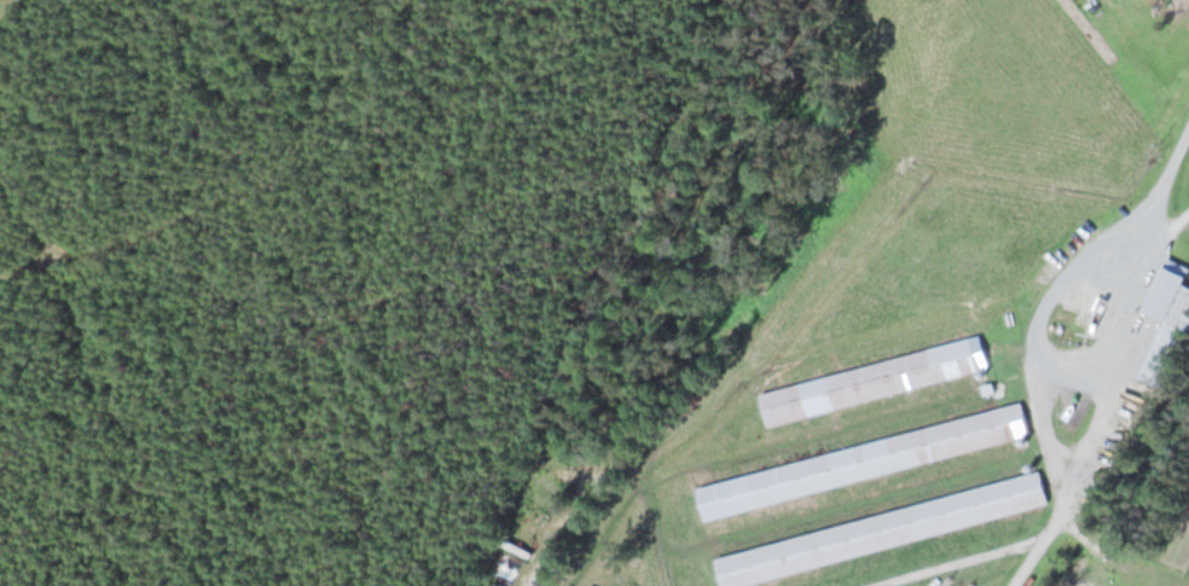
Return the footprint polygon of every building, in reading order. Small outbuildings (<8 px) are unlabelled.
[(988,371),(980,338),(758,391),(766,424),(988,371)] [(704,517),(1030,439),(1022,407),(696,484),(704,517)] [(722,585),(732,585),(1048,508),(1040,475),(714,555),(722,585)]
